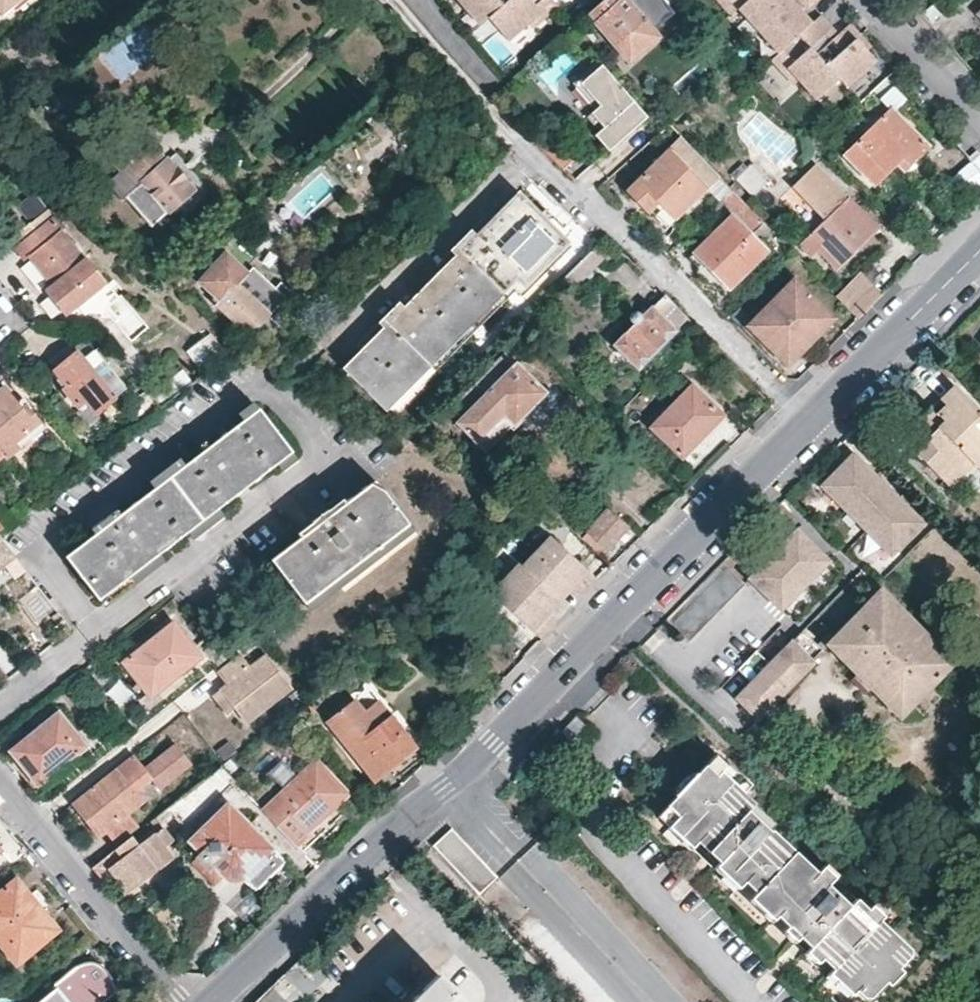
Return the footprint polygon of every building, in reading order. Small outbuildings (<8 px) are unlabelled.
[(0,15),(11,5),(7,0),(0,0),(0,15)] [(480,19),(488,12),(502,0),(464,0),(480,19)] [(488,12),(509,35),(529,17),(541,7),(546,13),(559,2),(557,0),(502,0),(488,12)] [(674,13),(662,0),(601,0),(586,14),(629,63),(658,37),(653,32),(674,13)] [(727,14),(735,7),(742,0),(715,0),(727,14)] [(735,7),(754,29),(786,0),(742,0),(735,7)] [(787,0),(786,0),(754,29),(774,51),(806,22),(787,0)] [(546,13),(541,7),(529,17),(535,23),(546,13)] [(828,25),(816,13),(806,22),(774,51),(767,58),(779,71),(786,65),(796,76),(814,96),(836,75),(813,50),(808,44),(828,25)] [(865,45),(845,22),(833,32),(843,44),(851,38),(861,49),(865,45)] [(861,49),(851,38),(843,44),(833,32),(813,50),(836,75),(843,82),(844,83),(871,60),(861,49)] [(648,119),(597,63),(572,86),(596,112),(587,119),(600,134),(608,127),(622,142),(648,119)] [(796,76),(786,65),(779,71),(789,82),(796,76)] [(890,85),(879,97),(895,110),(905,98),(890,85)] [(904,172),(928,148),(891,110),(844,155),(874,186),(896,164),(904,172)] [(608,127),(600,134),(596,138),(610,153),(622,142),(608,127)] [(671,224),(707,189),(719,201),(730,189),(719,177),(681,137),(673,145),(626,191),(647,213),(655,207),(671,224)] [(166,160),(152,144),(106,185),(122,202),(127,198),(152,226),(174,207),(202,182),(176,152),(166,160)] [(973,153),(963,169),(979,179),(979,157),(973,153)] [(742,162),(730,173),(752,196),(770,180),(752,161),(747,167),(742,162)] [(877,228),(813,165),(791,187),(824,221),(800,245),(811,257),(817,251),(836,269),(877,228)] [(386,408),(509,285),(517,292),(567,241),(519,192),(471,240),(467,236),(456,246),(460,251),(400,313),(395,308),(384,319),(389,323),(345,368),(386,408)] [(731,207),(722,199),(710,212),(717,220),(731,207)] [(664,232),(671,224),(655,207),(647,213),(664,232)] [(729,290),(768,253),(731,216),(694,254),(729,290)] [(66,316),(107,284),(89,260),(86,260),(64,233),(65,230),(56,217),(15,249),(24,260),(30,257),(54,286),(46,292),(66,316)] [(770,231),(762,223),(753,232),(762,240),(770,231)] [(594,260),(587,254),(565,277),(573,283),(578,277),(585,283),(588,280),(588,279),(593,274),(590,271),(597,264),(594,262),(594,260)] [(225,256),(202,282),(220,299),(216,302),(272,354),(289,335),(269,318),(283,303),(289,308),(297,298),(281,283),(276,289),(253,268),(246,275),(225,256)] [(202,257),(174,281),(186,292),(211,268),(202,257)] [(835,297),(857,319),(881,295),(859,274),(835,297)] [(787,366),(832,319),(791,280),(747,325),(787,366)] [(638,368),(686,318),(663,294),(641,318),(639,315),(635,313),(630,316),(630,321),(634,324),(614,345),(638,368)] [(209,332),(185,347),(196,365),(220,350),(209,332)] [(526,365),(509,349),(505,353),(502,353),(453,402),(465,413),(456,423),(476,441),(503,413),(514,422),(543,392),(526,374),(527,373),(527,370),(526,365)] [(128,389),(95,351),(84,360),(78,353),(55,371),(68,388),(65,390),(78,407),(86,402),(96,414),(128,389)] [(721,415),(690,386),(649,427),(679,457),(721,415)] [(6,459),(20,449),(15,442),(40,423),(27,406),(22,409),(5,388),(0,392),(0,451),(3,455),(6,459)] [(975,462),(979,458),(979,409),(960,388),(946,401),(950,407),(941,414),(937,409),(933,406),(905,436),(945,478),(968,456),(975,462)] [(950,407),(946,401),(937,409),(941,414),(950,407)] [(96,414),(86,402),(78,407),(80,411),(77,414),(87,425),(97,416),(96,414)] [(243,490),(259,479),(292,453),(258,409),(209,447),(206,442),(200,446),(203,451),(120,516),(116,511),(107,518),(110,522),(66,557),(99,600),(170,546),(243,490)] [(486,452),(514,422),(503,413),(476,441),(486,452)] [(854,453),(822,485),(835,497),(829,503),(843,516),(848,511),(858,521),(853,526),(875,547),(880,541),(892,554),(924,521),(854,453)] [(952,486),(975,462),(968,456),(945,478),(952,486)] [(327,511),(313,522),(316,527),(270,561),(303,602),(356,562),(407,523),(375,481),(331,515),(327,511)] [(817,491),(829,503),(835,497),(822,485),(817,491)] [(579,536),(605,508),(593,497),(580,511),(576,509),(563,521),(579,536)] [(605,551),(627,529),(605,508),(579,536),(590,548),(598,555),(602,550),(605,551)] [(843,516),(853,526),(858,521),(848,511),(843,516)] [(769,558),(745,583),(756,593),(759,591),(769,601),(767,603),(778,615),(802,590),(826,566),(814,554),(812,557),(801,547),(804,544),(793,534),(769,558)] [(576,562),(551,538),(521,569),(551,597),(561,587),(557,583),(576,562)] [(15,558),(0,539),(0,569),(15,558)] [(880,541),(875,547),(887,559),(892,554),(880,541)] [(814,554),(804,544),(801,547),(812,557),(814,554)] [(596,580),(576,562),(557,583),(561,587),(562,586),(570,593),(577,596),(582,594),(596,580)] [(743,588),(720,565),(674,612),(698,635),(743,588)] [(521,569),(518,566),(490,597),(538,641),(551,626),(551,621),(549,617),(541,609),(551,597),(521,569)] [(919,625),(882,590),(831,642),(827,637),(814,650),(819,654),(893,726),(954,663),(947,656),(946,643),(936,642),(919,625)] [(767,603),(769,601),(759,591),(756,593),(767,603)] [(151,697),(201,656),(173,621),(122,661),(151,697)] [(220,652),(205,635),(196,643),(210,660),(220,652)] [(814,650),(799,635),(789,646),(788,645),(766,668),(748,687),(733,702),(755,723),(810,667),(808,665),(819,654),(814,650)] [(226,659),(220,652),(210,660),(216,667),(226,659)] [(241,702),(235,708),(247,723),(291,688),(264,654),(250,666),(241,654),(218,672),(226,683),(241,702)] [(748,687),(766,668),(753,655),(735,674),(748,687)] [(367,705),(378,692),(367,682),(356,695),(367,705)] [(241,702),(226,683),(210,696),(226,715),(235,708),(241,702)] [(305,698),(297,689),(278,703),(286,713),(290,710),(305,698)] [(364,709),(355,697),(327,719),(374,779),(414,747),(376,700),(364,709)] [(86,747),(58,711),(9,749),(38,786),(86,747)] [(571,739),(585,725),(576,717),(563,731),(571,739)] [(236,750),(228,741),(215,751),(222,760),(236,750)] [(134,792),(141,786),(152,778),(162,788),(193,764),(178,744),(146,770),(134,756),(72,804),(85,820),(92,815),(105,832),(114,843),(136,825),(128,813),(142,802),(134,792)] [(799,843),(744,791),(722,770),(727,765),(716,754),(699,772),(701,775),(679,797),(676,796),(659,814),(670,825),(676,819),(698,839),(701,842),(718,858),(722,858),(745,879),(757,891),(778,912),(777,913),(787,925),(795,928),(802,934),(811,943),(822,952),(822,957),(832,967),(835,965),(858,988),(856,989),(866,999),(884,981),(888,985),(901,970),(898,967),(913,950),(879,918),(878,917),(877,918),(867,907),(850,890),(835,876),(829,881),(817,869),(795,849),(799,843)] [(262,812),(300,852),(312,840),(307,832),(308,830),(346,792),(315,760),(261,811),(262,812)] [(234,781),(220,765),(167,807),(186,828),(234,781)] [(722,770),(744,791),(749,785),(727,765),(722,770)] [(673,793),(676,796),(679,797),(701,775),(699,772),(694,769),(673,793)] [(150,796),(141,786),(134,792),(142,802),(150,796)] [(272,848),(227,801),(188,838),(200,851),(191,860),(203,871),(212,863),(222,875),(226,880),(234,883),(236,882),(242,877),(253,889),(283,861),(271,849),(272,848)] [(99,837),(105,832),(92,815),(85,820),(99,837)] [(163,827),(155,816),(149,821),(157,831),(163,827)] [(692,846),(698,839),(676,819),(670,825),(692,846)] [(139,846),(131,835),(91,866),(104,882),(114,875),(128,891),(171,858),(163,849),(174,841),(163,827),(157,831),(139,846)] [(453,828),(433,846),(479,895),(499,877),(453,828)] [(712,864),(718,858),(701,842),(695,848),(712,864)] [(736,888),(745,879),(722,858),(714,866),(736,888)] [(825,862),(817,869),(829,881),(835,876),(836,872),(825,862)] [(212,883),(222,875),(212,863),(203,871),(212,883)] [(16,879),(0,892),(0,944),(15,963),(56,929),(16,879)] [(770,920),(777,913),(778,912),(757,891),(749,899),(770,920)] [(873,902),(867,907),(877,918),(878,917),(879,918),(884,913),(873,902)] [(802,952),(811,943),(802,934),(794,943),(802,952)] [(117,1000),(117,994),(117,988),(115,983),(112,977),(111,977),(110,976),(109,974),(108,973),(101,966),(92,962),(82,963),(72,968),(47,989),(52,995),(44,1001),(116,1001),(117,1000)] [(466,1000),(431,965),(407,990),(409,994),(402,1001),(464,1001),(466,1000)] [(850,995),(856,989),(858,988),(835,965),(832,967),(828,974),(850,995)]
